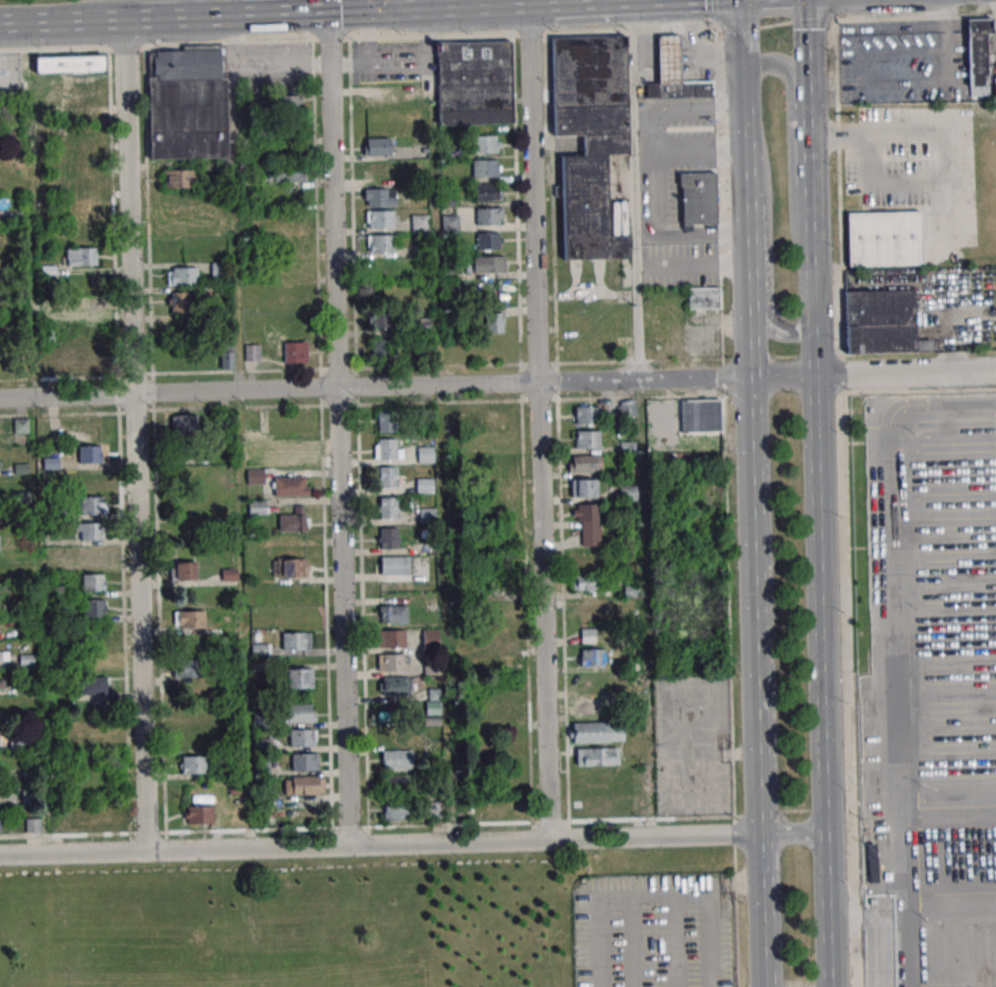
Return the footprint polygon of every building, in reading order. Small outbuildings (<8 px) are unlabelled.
[(967,88),(984,88),(983,76),(986,76),(985,35),(991,35),(991,20),(965,21),(967,88)] [(551,38),(624,36),(627,155),(605,156),(607,236),(628,236),(629,259),(563,261),(560,156),(583,156),(582,136),(554,136),(551,38)] [(680,85),(678,36),(656,36),(657,86),(680,85)] [(436,43),(437,124),(512,123),(511,42),(436,43)] [(150,160),(147,53),(183,52),(182,48),(223,47),(227,158),(188,159),(150,160)] [(104,72),(104,55),(35,55),(35,72),(104,72)] [(712,98),(711,81),(656,82),(656,99),(712,98)] [(278,95),(278,113),(299,113),(299,95),(278,95)] [(498,138),(484,137),(484,131),(472,131),(471,153),(498,154),(498,138)] [(391,155),(391,138),(366,138),(366,155),(391,155)] [(472,160),(472,178),(499,178),(499,160),(472,160)] [(267,181),(305,181),(305,167),(267,167),(267,181)] [(196,169),(164,169),(164,188),(196,188),(196,169)] [(678,175),(713,174),(714,198),(715,222),(679,223),(678,175)] [(503,201),(503,184),(474,184),(474,202),(503,201)] [(394,188),(364,188),(364,207),(394,207),(394,188)] [(504,226),(504,207),(476,207),(476,226),(504,226)] [(366,228),(394,228),(394,210),(366,210),(366,228)] [(845,215),(846,266),(920,264),(918,213),(845,215)] [(411,232),(430,232),(430,214),(411,214),(411,232)] [(459,232),(459,214),(441,214),(441,232),(459,232)] [(274,219),(274,231),(301,231),(301,219),(274,219)] [(476,233),(476,250),(503,250),(503,233),(476,233)] [(394,235),(366,235),(366,252),(394,252),(394,235)] [(97,265),(97,249),(65,249),(65,265),(97,265)] [(506,273),(506,257),(465,257),(465,273),(506,273)] [(400,275),(400,258),(371,258),(371,275),(400,275)] [(211,276),(224,276),(224,262),(211,262),(211,276)] [(197,267),(167,267),(167,285),(197,285),(197,267)] [(455,279),(455,269),(442,269),(442,279),(455,279)] [(685,289),(718,289),(718,309),(686,310),(685,289)] [(843,292),(844,355),(913,353),(912,290),(843,292)] [(188,313),(188,292),(169,292),(169,313),(188,313)] [(372,329),(399,329),(399,309),(372,309),(372,329)] [(504,333),(504,313),(488,313),(488,333),(504,333)] [(431,320),(417,320),(417,328),(431,328),(431,320)] [(53,340),(53,330),(43,330),(43,340),(53,340)] [(372,340),(372,359),(391,359),(391,340),(372,340)] [(284,363),(308,363),(308,342),(284,342),(284,363)] [(260,345),(245,345),(245,360),(260,360),(260,345)] [(234,369),(234,351),(221,351),(221,369),(234,369)] [(635,401),(620,401),(620,414),(635,414),(635,401)] [(720,402),(682,402),(683,432),(721,431),(720,402)] [(600,425),(600,406),(573,406),(573,425),(600,425)] [(375,411),(375,432),(394,432),(394,411),(375,411)] [(197,415),(172,415),(172,435),(197,435),(197,415)] [(600,448),(600,431),(573,431),(573,448),(600,448)] [(261,437),(252,437),(253,451),(262,450),(261,437)] [(375,459),(402,459),(402,449),(397,449),(397,439),(375,439),(375,459)] [(79,463),(101,463),(101,446),(79,446),(79,463)] [(433,447),(417,447),(417,463),(433,463),(433,447)] [(246,484),(263,484),(263,455),(246,455),(246,484)] [(601,472),(601,455),(572,455),(572,472),(601,472)] [(378,488),(398,488),(398,466),(378,466),(378,488)] [(308,497),(308,477),(273,477),(273,497),(308,497)] [(433,478),(416,478),(416,494),(433,494),(433,478)] [(597,479),(569,479),(569,498),(597,498),(597,479)] [(633,486),(620,486),(620,498),(633,498),(633,486)] [(101,497),(79,497),(79,515),(101,515),(101,497)] [(398,519),(398,497),(378,497),(378,519),(398,519)] [(249,515),(265,515),(265,500),(249,500),(249,515)] [(600,546),(600,504),(573,504),(573,522),(581,522),(581,546),(600,546)] [(308,506),(292,506),(292,516),(279,516),(279,532),(308,532),(308,506)] [(419,523),(435,523),(435,508),(419,508),(419,523)] [(103,523),(75,523),(75,540),(103,540),(103,523)] [(399,548),(399,527),(380,527),(380,548),(399,548)] [(107,566),(107,549),(81,548),(81,565),(107,566)] [(577,570),(601,570),(601,552),(577,552),(577,570)] [(410,575),(410,556),(377,556),(377,575),(410,575)] [(273,559),(273,577),(309,577),(309,559),(273,559)] [(176,562),(176,580),(196,580),(196,562),(176,562)] [(105,574),(82,574),(82,591),(105,591),(105,574)] [(573,590),(594,590),(594,575),(573,575),(573,590)] [(106,600),(83,600),(83,617),(106,617),(106,600)] [(408,622),(408,605),(378,605),(378,623),(408,622)] [(174,629),(205,629),(205,611),(174,611),(174,629)] [(595,643),(595,628),(580,628),(580,643),(595,643)] [(439,629),(423,629),(423,651),(439,651),(439,629)] [(406,630),(377,630),(377,647),(406,647),(406,630)] [(311,632),(282,632),(282,650),(311,650),(311,632)] [(580,649),(580,667),(604,667),(604,649),(580,649)] [(404,671),(404,654),(377,654),(377,671),(404,671)] [(33,656),(20,656),(20,664),(33,665),(33,656)] [(161,677),(197,677),(197,659),(161,659),(161,677)] [(313,668),(287,668),(287,689),(313,689),(313,668)] [(111,676),(81,676),(81,694),(111,694),(111,676)] [(410,695),(410,677),(379,677),(379,695),(410,695)] [(440,689),(427,689),(427,714),(440,714),(440,689)] [(574,698),(574,714),(597,714),(597,698),(574,698)] [(315,722),(315,705),(285,705),(285,723),(315,722)] [(572,742),(622,742),(622,722),(572,722),(572,742)] [(316,729),(289,729),(289,746),(316,746),(316,729)] [(575,747),(575,765),(616,765),(616,747),(575,747)] [(411,750),(381,750),(381,769),(411,769),(411,750)] [(291,771),(319,771),(319,753),(291,753),(291,771)] [(205,756),(180,756),(180,773),(205,773),(205,756)] [(411,775),(383,775),(383,790),(411,790),(411,775)] [(284,794),(324,794),(324,777),(284,777),(284,794)] [(408,802),(383,802),(383,819),(408,819),(408,802)] [(213,823),(213,805),(186,805),(186,823),(213,823)] [(117,826),(117,809),(92,809),(92,826),(117,826)] [(27,832),(37,832),(37,819),(27,819),(27,832)]
